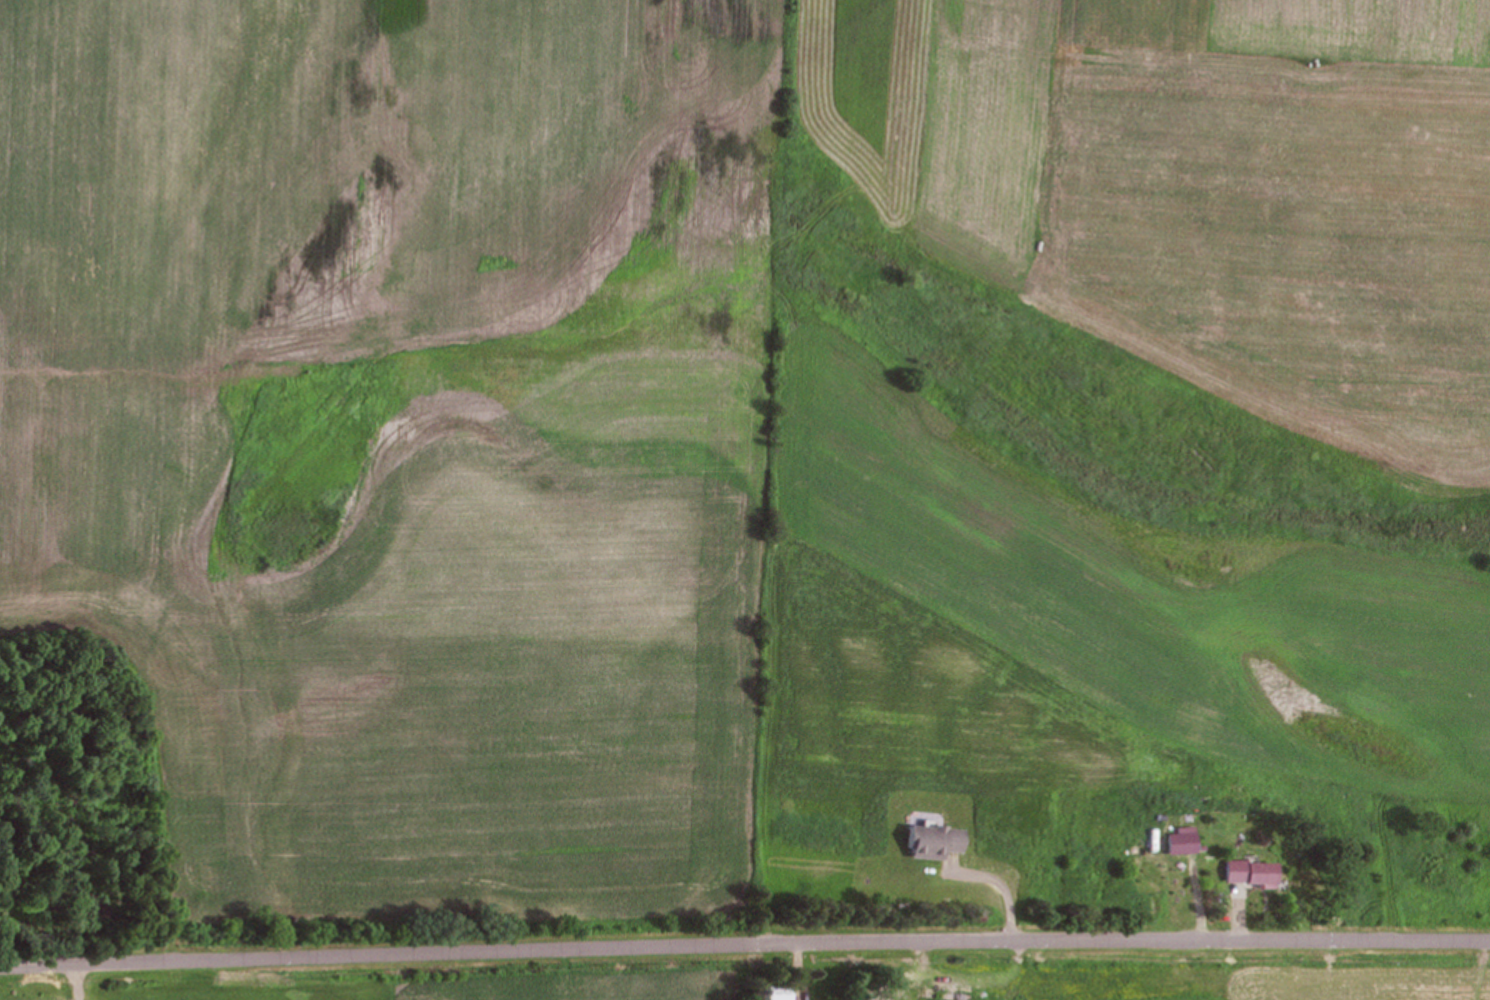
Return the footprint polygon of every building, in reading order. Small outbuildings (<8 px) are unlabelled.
[(907,857),(944,859),(944,851),(963,852),(964,829),(908,825),(907,857)] [(1226,884),(1276,884),(1276,861),(1226,861),(1226,884)] [(793,982),(768,982),(768,999),(793,999),(793,982)] [(893,990),(864,990),(864,999),(893,999),(893,990)]
